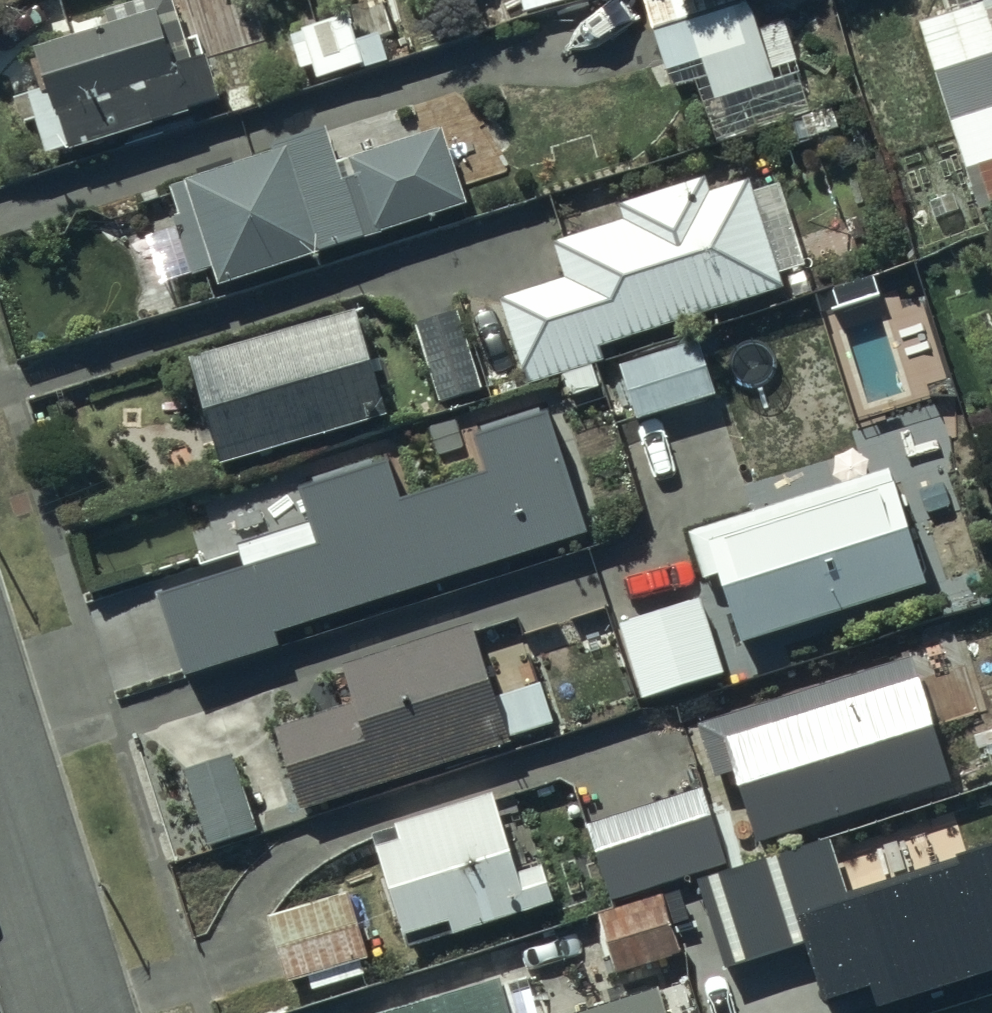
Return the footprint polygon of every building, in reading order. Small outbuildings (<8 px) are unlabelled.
[(29,49),(41,88),(11,97),(19,124),(31,121),(41,154),(212,100),(193,39),(180,42),(167,0),(140,0),(100,13),(104,25),(29,49)] [(529,10),(562,0),(526,0),(529,10)] [(666,87),(691,79),(712,148),(780,126),(786,148),(837,132),(829,108),(812,113),(783,20),(753,30),(744,0),(639,0),(666,87)] [(918,27),(977,209),(991,204),(991,3),(918,27)] [(309,59),(313,77),(357,67),(346,15),(298,26),(300,35),(288,38),(293,63),(309,59)] [(209,268),(214,285),(464,204),(439,126),(332,161),(321,128),(266,146),(267,151),(166,184),(176,214),(166,217),(185,276),(209,268)] [(604,362),(598,344),(781,289),(747,178),(706,191),(702,178),(616,204),(621,220),(549,242),(561,279),(498,298),(524,384),(558,374),(564,395),(594,386),(588,366),(604,362)] [(184,358),(214,463),(385,414),(354,309),(184,358)] [(415,322),(435,401),(479,390),(459,310),(415,322)] [(617,363),(633,416),(714,392),(698,339),(617,363)] [(155,597),(179,673),(275,643),(272,634),(581,535),(542,411),(469,434),(482,476),(397,503),(384,461),(292,490),(302,523),(232,545),(239,570),(155,597)] [(717,577),(737,641),(921,583),(886,472),(688,535),(702,582),(717,577)] [(616,622),(638,697),(722,673),(700,597),(616,622)] [(540,684),(496,697),(473,624),(337,666),(348,703),(274,726),(300,809),(510,744),(508,737),(552,723),(540,684)] [(734,770),(754,840),(953,782),(917,656),(693,721),(709,777),(734,770)] [(230,755),(178,769),(198,845),(250,831),(230,755)] [(587,824),(610,897),(722,863),(699,789),(587,824)] [(374,846),(401,938),(444,925),(447,935),(550,905),(539,869),(515,876),(490,794),(392,823),(396,839),(374,846)] [(874,1005),(991,967),(991,835),(956,846),(958,853),(845,889),(828,835),(697,876),(725,964),(779,947),(776,935),(799,928),(821,996),(867,981),(874,1005)] [(597,915),(614,972),(677,954),(660,896),(597,915)] [(266,919),(282,981),(368,959),(352,897),(266,919)] [(494,983),(384,1012),(502,1012),(494,983)] [(655,990),(583,1012),(662,1012),(655,990)]
